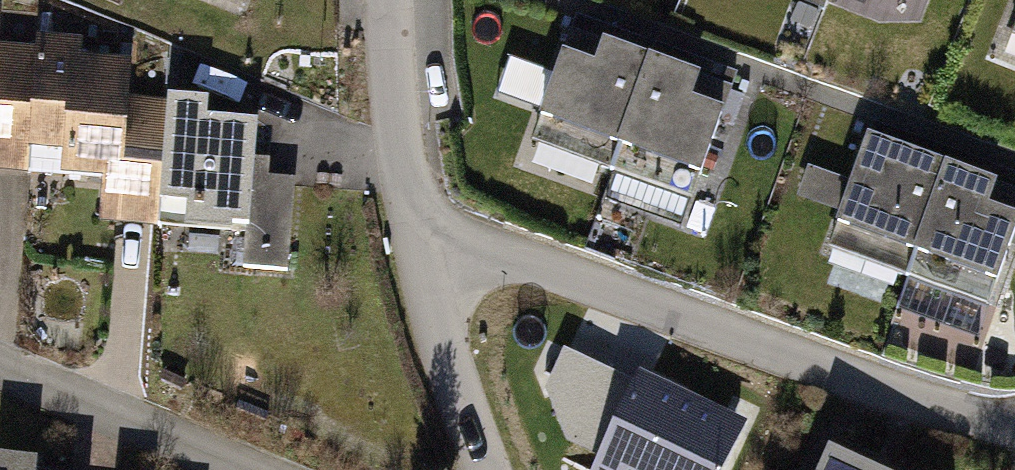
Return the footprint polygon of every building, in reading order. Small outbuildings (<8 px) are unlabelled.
[(129,170),(127,215),(262,222),(261,256),(280,257),(284,194),(260,193),(263,136),(214,134),(215,110),(140,107),(142,65),(95,63),(95,44),(13,41),(14,18),(0,18),(0,163),(129,170)] [(534,144),(613,172),(653,63),(605,47),(611,31),(577,20),(534,144)] [(698,79),(653,63),(613,172),(692,199),(735,75),(703,64),(698,79)] [(830,249),(911,278),(950,169),(901,151),(906,137),(875,126),(830,249)] [(950,169),(911,278),(988,306),(1014,232),(1014,176),(1002,171),(996,186),(950,169)] [(845,452),(836,469),(883,469),(845,452)] [(8,461),(7,469),(54,469),(54,464),(8,461)]
